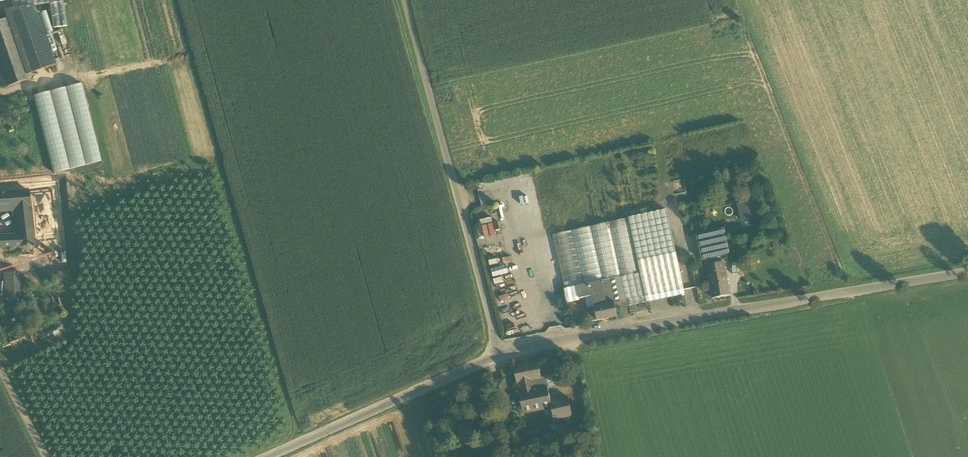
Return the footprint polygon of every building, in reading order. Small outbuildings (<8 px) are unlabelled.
[(12,9),(34,6),(50,4),(63,2),(63,0),(11,0),(12,9)] [(63,2),(50,4),(53,28),(66,26),(63,2)] [(12,9),(3,10),(6,19),(6,18),(26,75),(55,65),(34,6),(12,9)] [(46,11),(39,13),(46,34),(53,32),(46,11)] [(6,19),(0,20),(0,67),(7,87),(28,80),(26,75),(6,18),(6,19)] [(62,31),(58,33),(62,45),(66,44),(62,31)] [(54,43),(49,45),(54,57),(58,55),(54,43)] [(103,162),(86,83),(37,94),(54,173),(103,162)] [(683,191),(681,180),(674,181),(676,192),(683,191)] [(16,208),(30,207),(28,190),(0,193),(0,209),(16,208)] [(738,204),(742,220),(757,217),(754,201),(738,204)] [(16,208),(19,237),(20,246),(34,245),(30,207),(16,208)] [(626,300),(627,306),(685,294),(667,209),(609,222),(609,221),(607,221),(607,223),(553,235),(565,289),(577,286),(610,279),(621,277),(626,300)] [(491,222),(480,225),(482,236),(493,234),(491,222)] [(697,235),(702,260),(730,254),(724,229),(697,235)] [(19,237),(2,238),(3,247),(20,246),(19,237)] [(730,296),(726,276),(724,262),(707,266),(710,279),(713,299),(730,296)] [(6,274),(7,294),(21,293),(20,273),(6,274)] [(610,279),(615,302),(626,300),(621,277),(610,279)] [(592,296),(594,306),(615,302),(610,279),(577,286),(579,299),(586,297),(592,296)] [(594,306),(597,321),(617,317),(615,302),(594,306)] [(590,322),(597,321),(594,306),(588,307),(590,322)] [(515,368),(521,393),(547,388),(545,378),(541,379),(538,362),(515,367),(515,368)] [(492,382),(496,400),(500,399),(508,397),(504,380),(494,382),(492,382)] [(548,388),(547,388),(521,393),(525,412),(551,407),(554,420),(573,417),(569,398),(551,402),(548,388)]
